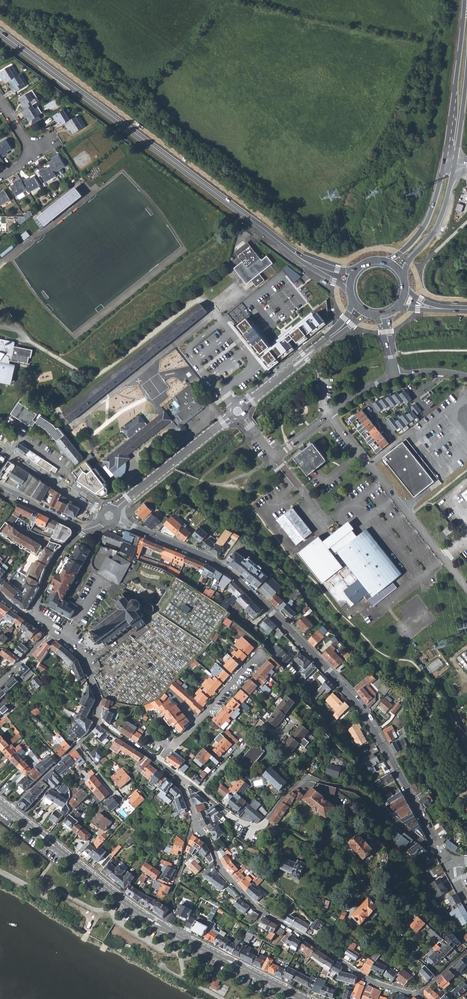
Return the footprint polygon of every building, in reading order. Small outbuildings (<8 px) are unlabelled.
[(7,83),(10,81),(16,77),(9,67),(0,72),(0,76),(1,78),(3,77),(7,83)] [(26,86),(20,75),(16,77),(10,81),(14,87),(12,88),(15,93),(26,86)] [(21,103),(25,110),(33,105),(31,102),(35,100),(30,92),(20,98),(22,102),(21,103)] [(40,115),(33,105),(25,110),(22,112),(25,116),(27,115),(30,121),(40,115)] [(57,119),(61,126),(65,123),(71,120),(64,109),(53,116),(55,119),(57,119)] [(84,128),(77,116),(71,120),(65,123),(68,128),(70,127),(72,130),(74,134),(84,128)] [(0,157),(5,155),(4,153),(10,149),(3,139),(0,142),(0,157)] [(49,163),(51,165),(55,172),(57,175),(57,176),(63,172),(63,170),(62,168),(66,165),(59,154),(54,157),(55,159),(53,161),(49,163)] [(46,182),(57,175),(55,172),(51,165),(46,168),(45,167),(39,170),(46,182)] [(26,178),(22,181),(27,189),(29,192),(32,189),(39,185),(33,176),(27,179),(26,178)] [(16,195),(27,189),(22,181),(20,178),(15,181),(16,182),(14,184),(10,186),(16,195)] [(81,195),(76,189),(60,202),(39,218),(44,225),(81,195)] [(9,200),(3,190),(0,192),(0,206),(9,200)] [(21,235),(25,239),(31,235),(27,230),(21,235)] [(248,241),(235,251),(238,255),(251,245),(248,241)] [(238,255),(243,261),(235,268),(247,283),(252,280),(254,282),(257,286),(264,280),(260,274),(273,263),(267,256),(262,260),(251,245),(238,255)] [(287,265),(282,269),(293,283),(298,279),(299,278),(301,276),(287,265)] [(326,300),(272,344),(265,336),(249,315),(235,327),(269,370),(329,322),(326,300)] [(171,341),(207,312),(199,303),(164,332),(64,412),(63,413),(60,415),(63,419),(62,420),(66,425),(171,341)] [(8,381),(13,382),(16,365),(10,364),(11,360),(19,362),(20,361),(29,363),(30,357),(32,357),(33,349),(15,345),(15,342),(0,339),(0,379),(8,381)] [(190,383),(175,395),(178,399),(178,400),(179,401),(179,403),(180,404),(181,405),(180,406),(179,406),(179,407),(179,408),(180,409),(176,412),(178,414),(175,416),(180,421),(182,419),(183,421),(186,418),(188,420),(193,416),(192,415),(199,410),(199,409),(201,408),(202,409),(208,404),(201,397),(199,398),(194,392),(197,391),(190,383)] [(378,399),(373,404),(381,414),(386,410),(387,411),(392,407),(393,409),(399,404),(400,406),(405,402),(407,404),(412,399),(405,390),(399,394),(397,392),(392,396),(390,394),(385,398),(384,397),(379,401),(378,399)] [(434,393),(432,391),(421,399),(423,402),(434,393)] [(38,413),(20,401),(12,413),(20,419),(30,425),(31,423),(34,419),(38,413)] [(392,417),(386,421),(394,431),(400,427),(404,432),(410,427),(407,424),(412,420),(414,423),(419,419),(416,415),(421,411),(415,403),(410,408),(412,411),(407,414),(405,412),(400,417),(401,418),(396,422),(392,417)] [(180,421),(180,424),(185,423),(203,409),(202,409),(201,408),(199,409),(199,410),(192,415),(193,416),(188,420),(186,418),(183,421),(182,419),(180,421)] [(359,411),(350,419),(354,425),(369,413),(367,410),(364,412),(361,414),(359,411)] [(140,415),(123,429),(130,439),(99,463),(103,468),(107,465),(113,473),(127,462),(131,458),(128,455),(172,420),(165,411),(148,425),(140,415)] [(372,416),(369,413),(354,425),(359,431),(368,423),(366,420),(369,418),(372,416)] [(77,464),(84,458),(59,427),(58,428),(54,424),(41,415),(37,421),(47,428),(51,434),(52,433),(77,464)] [(370,426),(368,423),(359,431),(363,436),(378,424),(376,421),(373,423),(370,426)] [(187,427),(184,424),(182,429),(180,429),(177,430),(179,433),(183,433),(186,431),(187,427)] [(378,424),(363,436),(368,442),(377,434),(375,431),(378,429),(381,427),(378,424)] [(379,437),(377,434),(368,442),(372,447),(387,435),(385,432),(382,435),(379,437)] [(390,438),(387,435),(372,447),(377,453),(386,446),(384,443),(387,440),(390,438)] [(408,438),(384,457),(415,496),(434,481),(430,476),(435,472),(408,438)] [(34,459),(33,461),(37,464),(41,458),(27,448),(19,443),(14,449),(29,459),(31,456),(34,459)] [(314,446),(313,445),(298,457),(298,458),(297,459),(307,473),(309,472),(310,473),(325,461),(324,460),(325,460),(315,446),(314,446)] [(58,469),(41,458),(37,464),(50,472),(52,469),(56,472),(58,469)] [(0,475),(0,481),(5,483),(9,476),(16,465),(9,461),(0,475)] [(93,470),(87,461),(74,471),(78,477),(76,480),(95,493),(99,496),(100,497),(102,497),(103,497),(104,496),(105,496),(106,495),(107,494),(108,492),(108,490),(108,489),(107,487),(106,486),(108,484),(104,479),(99,473),(95,468),(93,470)] [(127,462),(113,473),(120,482),(120,481),(121,481),(121,480),(122,479),(122,478),(123,478),(123,477),(124,476),(124,475),(125,475),(125,474),(125,473),(125,472),(126,472),(126,471),(126,470),(126,469),(127,469),(127,468),(127,467),(127,464),(127,463),(127,462)] [(9,476),(16,480),(23,469),(16,465),(9,476)] [(16,480),(22,484),(29,474),(23,469),(16,480)] [(430,476),(434,481),(439,478),(435,472),(430,476)] [(29,474),(22,484),(19,489),(25,492),(35,477),(29,474)] [(35,477),(25,492),(25,493),(32,496),(40,481),(35,477)] [(40,481),(32,496),(42,501),(43,499),(46,494),(49,487),(40,481)] [(48,501),(47,503),(55,507),(61,495),(49,487),(46,494),(50,496),(53,498),(51,502),(48,501)] [(65,512),(69,503),(70,501),(61,495),(55,507),(65,512)] [(155,499),(152,495),(146,500),(149,504),(155,499)] [(80,508),(69,503),(65,512),(76,518),(80,508)] [(150,509),(144,503),(140,507),(135,513),(133,516),(135,517),(136,519),(137,520),(141,517),(144,519),(152,511),(150,509)] [(21,514),(26,516),(30,509),(19,504),(15,511),(14,511),(12,514),(19,518),(21,514)] [(26,516),(32,519),(36,512),(30,509),(26,516)] [(292,509),(276,521),(296,546),(312,533),(292,509)] [(32,519),(29,524),(30,530),(31,531),(35,523),(40,514),(36,512),(32,519)] [(144,522),(153,529),(158,531),(164,524),(169,518),(166,516),(161,521),(152,513),(144,522)] [(35,523),(46,528),(50,519),(40,514),(35,523)] [(164,524),(175,534),(183,526),(183,525),(172,515),(169,518),(164,524)] [(345,518),(320,538),(328,548),(351,529),(352,530),(354,528),(345,518)] [(54,530),(58,523),(54,521),(50,519),(46,528),(42,535),(46,537),(52,539),(53,537),(52,536),(52,535),(49,533),(50,528),(54,530)] [(6,522),(0,529),(0,533),(13,543),(35,557),(39,559),(36,563),(31,560),(24,574),(28,576),(22,587),(24,588),(21,593),(8,582),(1,590),(11,599),(13,600),(11,602),(24,610),(26,610),(40,586),(40,584),(42,579),(47,566),(52,556),(55,552),(62,545),(52,542),(49,549),(48,548),(45,553),(39,549),(41,546),(26,537),(20,533),(6,522)] [(53,537),(52,539),(64,544),(67,541),(71,537),(72,536),(73,533),(73,531),(72,531),(59,524),(53,537)] [(184,527),(183,526),(175,534),(184,541),(191,533),(184,527)] [(208,534),(199,527),(193,535),(202,542),(208,534)] [(216,543),(210,551),(218,557),(224,549),(221,546),(222,544),(223,545),(230,536),(237,540),(240,536),(233,532),(226,529),(220,538),(216,543)] [(392,581),(402,573),(366,529),(357,537),(352,530),(351,529),(328,548),(320,538),(319,537),(298,553),(300,556),(322,584),(323,583),(337,601),(338,602),(340,600),(345,600),(347,601),(350,606),(364,595),(372,606),(397,587),(392,581)] [(106,542),(120,547),(123,539),(106,532),(100,542),(100,543),(105,545),(106,542)] [(132,558),(138,546),(142,538),(127,532),(123,539),(120,547),(117,552),(122,553),(127,556),(132,558)] [(216,543),(220,538),(217,536),(214,539),(213,539),(214,537),(211,535),(203,546),(210,551),(216,543)] [(142,546),(163,555),(165,549),(145,540),(142,546)] [(47,605),(56,612),(59,613),(68,600),(71,601),(72,598),(69,596),(68,596),(66,595),(92,552),(81,546),(72,561),(71,560),(70,559),(69,559),(57,579),(49,592),(46,590),(46,593),(50,596),(46,603),(47,605)] [(142,548),(138,546),(132,558),(133,559),(134,560),(146,565),(152,567),(158,569),(160,563),(149,559),(139,556),(142,548)] [(184,563),(186,557),(165,549),(163,555),(169,557),(180,561),(178,565),(183,567),(184,563)] [(229,559),(227,563),(235,568),(239,571),(248,578),(251,581),(252,582),(258,588),(260,585),(267,578),(258,570),(259,568),(259,567),(258,565),(250,558),(248,560),(247,561),(244,559),(245,558),(236,551),(232,556),(231,556),(229,559)] [(119,585),(131,564),(116,556),(113,560),(104,576),(119,585)] [(104,576),(113,560),(108,557),(99,573),(104,576)] [(184,563),(204,571),(207,565),(186,557),(184,563)] [(169,567),(160,563),(158,569),(165,571),(176,578),(178,579),(181,573),(173,568),(169,567)] [(259,564),(258,565),(259,567),(259,568),(258,570),(267,578),(268,577),(260,570),(262,567),(259,564)] [(208,577),(213,579),(217,571),(208,566),(207,565),(204,571),(198,584),(196,587),(203,590),(205,586),(204,585),(208,577)] [(215,584),(221,574),(217,571),(213,579),(212,582),(215,584)] [(189,578),(181,573),(178,579),(195,590),(196,587),(198,584),(189,578)] [(260,585),(272,597),(276,594),(281,588),(269,576),(268,577),(267,578),(260,585)] [(1,578),(0,579),(0,589),(1,590),(8,582),(10,578),(9,577),(6,580),(5,581),(2,579),(1,578)] [(223,585),(226,588),(228,586),(233,582),(225,577),(221,582),(223,584),(223,585)] [(227,598),(220,606),(224,609),(225,607),(226,608),(230,603),(233,606),(237,601),(244,593),(233,582),(228,586),(232,590),(230,592),(233,594),(233,593),(235,595),(229,601),(227,598)] [(207,588),(203,595),(210,599),(212,596),(215,591),(219,586),(217,584),(215,588),(212,586),(209,589),(207,588)] [(287,596),(291,599),(297,592),(293,589),(287,596)] [(244,593),(237,601),(246,610),(253,603),(244,593)] [(98,622),(98,621),(97,622),(98,623),(93,626),(93,625),(92,625),(93,626),(91,627),(92,628),(95,632),(92,634),(91,634),(91,635),(91,636),(92,636),(93,637),(92,637),(92,639),(94,643),(95,642),(96,643),(97,642),(97,643),(97,644),(98,645),(99,644),(100,644),(99,644),(102,641),(105,645),(106,646),(107,645),(108,646),(109,645),(108,644),(112,641),(113,642),(113,641),(117,637),(118,638),(118,637),(122,634),(122,635),(123,634),(122,633),(126,630),(127,631),(128,631),(127,630),(131,626),(132,627),(133,627),(136,631),(137,631),(145,624),(146,623),(145,623),(141,619),(143,616),(144,615),(143,614),(143,613),(142,612),(140,612),(141,611),(142,611),(143,610),(141,610),(141,609),(142,606),(143,606),(143,605),(141,606),(140,604),(139,603),(140,602),(139,601),(138,603),(136,602),(135,602),(135,601),(134,601),(134,602),(133,602),(132,603),(133,601),(131,599),(129,598),(127,600),(123,595),(123,594),(122,594),(122,595),(114,601),(113,601),(113,602),(114,602),(117,606),(116,607),(117,608),(113,611),(112,610),(112,611),(108,615),(107,614),(107,615),(103,619),(102,618),(103,619),(98,622)] [(283,600),(276,594),(272,597),(270,600),(277,607),(283,600)] [(74,612),(78,606),(71,601),(68,600),(59,613),(68,618),(70,619),(74,612)] [(293,604),(290,601),(282,609),(291,618),(296,613),(290,607),(293,604)] [(0,603),(0,618),(3,620),(6,617),(10,611),(11,610),(0,603)] [(233,607),(233,606),(230,603),(226,608),(232,614),(235,613),(231,609),(233,607)] [(253,603),(246,610),(255,619),(262,612),(253,603)] [(150,607),(144,608),(145,616),(150,615),(151,615),(152,614),(154,610),(150,607)] [(304,617),(306,619),(312,612),(310,609),(304,616),(304,617)] [(7,620),(12,623),(13,622),(14,622),(14,623),(19,617),(10,611),(6,617),(3,620),(1,622),(4,624),(6,622),(7,620)] [(16,627),(20,630),(21,628),(22,628),(26,622),(20,617),(19,617),(14,623),(17,625),(16,627)] [(228,627),(233,621),(228,618),(227,617),(223,623),(228,627)] [(304,617),(297,624),(306,633),(313,626),(306,619),(304,617)] [(262,626),(261,627),(267,632),(268,633),(267,635),(268,637),(270,635),(273,632),(277,627),(268,620),(262,626)] [(33,627),(26,622),(22,628),(26,630),(23,635),(26,637),(28,634),(33,627)] [(232,623),(230,627),(237,631),(239,627),(232,623)] [(11,626),(10,628),(2,638),(0,640),(0,642),(2,643),(4,645),(9,639),(7,637),(12,631),(14,628),(11,626)] [(30,640),(32,641),(39,631),(33,627),(28,634),(26,637),(24,640),(27,643),(30,640)] [(323,631),(321,628),(308,641),(314,648),(324,637),(320,633),(323,631)] [(32,641),(35,643),(42,636),(42,632),(39,631),(32,641)] [(236,643),(234,645),(239,650),(247,657),(254,649),(242,638),(239,640),(242,643),(239,646),(236,643)] [(26,643),(23,641),(21,644),(17,649),(15,653),(21,657),(29,650),(25,647),(26,645),(25,645),(26,643)] [(51,649),(58,654),(63,646),(56,641),(52,648),(51,649)] [(333,648),(338,643),(337,641),(322,656),(335,670),(347,660),(341,656),(339,650),(335,654),(333,652),(335,649),(333,648)] [(34,655),(42,662),(48,653),(51,649),(52,648),(46,642),(34,655)] [(68,672),(69,674),(73,668),(79,661),(74,656),(69,652),(67,649),(63,646),(58,654),(71,666),(67,670),(69,671),(68,672)] [(278,650),(274,646),(270,650),(280,660),(285,654),(280,648),(278,650)] [(9,660),(15,664),(20,659),(15,655),(7,649),(6,649),(1,655),(8,661),(9,660)] [(235,656),(232,658),(239,665),(247,657),(239,650),(237,652),(235,650),(232,654),(235,656)] [(466,669),(466,651),(466,650),(458,658),(466,669)] [(293,660),(303,668),(309,661),(299,653),(293,660)] [(280,660),(284,664),(290,659),(285,654),(280,660)] [(259,668),(256,671),(258,672),(261,675),(264,672),(267,676),(269,677),(270,678),(277,670),(275,668),(280,663),(273,656),(260,669),(259,668)] [(227,664),(224,667),(231,673),(239,665),(232,658),(229,662),(227,659),(224,662),(227,664)] [(197,667),(200,664),(196,660),(190,666),(192,668),(195,665),(197,667)] [(73,668),(78,683),(85,677),(86,676),(82,668),(79,661),(73,668)] [(303,668),(306,670),(313,664),(309,661),(303,668)] [(288,666),(296,674),(299,671),(291,662),(288,666)] [(27,682),(35,673),(25,664),(20,668),(21,669),(22,671),(19,674),(22,678),(19,682),(16,685),(19,688),(26,681),(27,682)] [(306,679),(317,668),(313,664),(306,670),(301,675),(298,677),(297,678),(296,679),(298,681),(303,676),(306,679)] [(222,683),(229,675),(222,669),(220,671),(217,670),(216,671),(214,670),(211,673),(215,677),(222,683)] [(265,679),(267,676),(264,672),(261,675),(258,672),(250,680),(258,687),(263,681),(264,683),(267,680),(266,680),(265,679)] [(319,679),(324,685),(328,680),(323,675),(319,679)] [(371,675),(354,689),(355,690),(359,694),(361,698),(364,701),(366,705),(369,708),(375,701),(376,694),(368,685),(371,682),(372,683),(376,680),(371,675)] [(32,682),(39,689),(44,684),(38,676),(32,682)] [(8,687),(4,691),(7,694),(16,685),(19,682),(14,677),(6,685),(8,687)] [(214,692),(222,683),(215,677),(212,680),(210,677),(207,680),(208,680),(205,683),(206,684),(204,687),(205,688),(208,691),(211,688),(214,692)] [(250,680),(243,689),(250,695),(252,692),(255,694),(257,692),(254,690),(258,687),(250,680)] [(329,693),(335,687),(328,680),(324,685),(312,697),(315,700),(325,689),(329,693)] [(191,706),(199,713),(204,709),(204,708),(202,706),(194,699),(180,686),(175,682),(175,681),(170,687),(192,705),(191,706)] [(391,688),(386,683),(379,691),(384,696),(391,688)] [(81,698),(78,704),(91,710),(96,701),(94,696),(91,690),(90,686),(83,699),(81,698)] [(212,694),(214,692),(211,688),(208,691),(205,688),(202,691),(200,688),(195,694),(197,696),(194,699),(202,706),(205,703),(204,702),(209,697),(212,694)] [(241,691),(234,698),(241,705),(248,711),(251,708),(244,702),(248,697),(241,691)] [(179,730),(181,733),(183,731),(191,722),(184,713),(182,714),(180,711),(171,699),(169,697),(164,701),(166,703),(163,705),(162,702),(168,695),(165,693),(160,700),(144,706),(147,711),(154,707),(157,711),(158,710),(160,713),(162,716),(164,715),(166,718),(172,725),(174,728),(176,726),(177,727),(179,730)] [(325,700),(336,712),(332,716),(336,720),(349,707),(345,704),(343,705),(333,694),(325,700)] [(287,696),(277,708),(277,709),(285,715),(295,703),(287,696)] [(6,705),(11,701),(7,698),(0,705),(0,711),(6,705)] [(110,705),(113,705),(114,701),(103,698),(104,699),(103,707),(109,709),(110,705)] [(171,699),(180,711),(182,710),(176,704),(178,703),(172,698),(171,699)] [(234,698),(226,706),(229,710),(227,713),(232,717),(234,714),(233,713),(235,711),(237,712),(240,710),(240,709),(238,707),(241,705),(234,698)] [(392,706),(385,699),(377,708),(384,714),(392,706)] [(390,712),(394,715),(401,705),(397,703),(390,712)] [(67,707),(65,708),(75,713),(79,715),(78,717),(86,720),(87,718),(91,710),(78,704),(79,705),(77,711),(72,708),(71,709),(67,707)] [(0,711),(0,719),(2,721),(8,716),(11,713),(8,710),(10,708),(6,705),(0,711)] [(224,725),(223,724),(225,722),(228,725),(231,722),(229,720),(232,717),(227,713),(229,710),(226,706),(225,705),(222,708),(224,709),(213,721),(220,728),(224,725)] [(117,708),(113,706),(112,710),(111,711),(110,712),(108,711),(103,719),(110,725),(113,718),(115,712),(117,708)] [(72,715),(74,715),(75,713),(65,708),(62,712),(69,718),(72,715)] [(276,728),(286,716),(285,715),(277,709),(267,721),(276,728)] [(13,723),(8,716),(2,721),(0,722),(0,729),(3,726),(3,725),(7,722),(10,725),(13,723)] [(78,717),(76,720),(78,722),(81,724),(83,726),(88,732),(88,731),(90,726),(93,722),(93,721),(87,718),(86,720),(78,717)] [(138,727),(128,721),(123,729),(121,732),(131,739),(138,727)] [(78,722),(74,728),(75,729),(73,730),(77,734),(81,739),(88,732),(83,726),(81,724),(78,722)] [(224,725),(220,728),(223,731),(229,725),(228,725),(225,722),(223,724),(224,725)] [(352,737),(361,732),(359,729),(361,728),(358,723),(347,729),(352,737)] [(12,727),(18,735),(21,732),(15,724),(12,727)] [(301,724),(291,736),(300,743),(310,731),(301,724)] [(104,739),(110,733),(108,732),(106,730),(100,725),(87,738),(94,744),(99,740),(101,741),(104,745),(107,742),(104,739)] [(144,732),(138,727),(131,739),(138,743),(144,732)] [(383,731),(389,742),(394,739),(389,730),(388,728),(383,731)] [(71,729),(67,732),(71,736),(66,741),(71,746),(76,741),(74,739),(76,737),(75,736),(76,735),(77,734),(73,730),(72,731),(71,729)] [(3,752),(15,743),(23,737),(24,736),(21,732),(18,735),(8,743),(0,734),(0,749),(3,752)] [(366,742),(361,732),(352,737),(357,747),(366,742)] [(227,749),(231,744),(220,733),(214,740),(219,744),(213,750),(219,756),(224,751),(224,750),(226,748),(227,749)] [(57,735),(56,737),(67,751),(72,747),(71,746),(66,741),(63,737),(60,739),(58,736),(57,735)] [(290,756),(300,743),(291,736),(281,749),(290,756)] [(24,739),(23,737),(15,743),(3,752),(11,760),(15,756),(19,752),(21,751),(25,747),(27,744),(25,741),(17,748),(16,747),(24,739)] [(59,747),(55,750),(61,757),(67,751),(56,737),(54,738),(55,740),(56,743),(59,747)] [(114,751),(118,754),(121,750),(126,744),(118,739),(114,744),(118,746),(114,751)] [(396,742),(390,746),(394,755),(401,751),(401,750),(402,749),(400,745),(398,746),(396,742)] [(23,756),(30,749),(29,748),(27,744),(25,747),(21,751),(19,752),(15,756),(11,760),(18,768),(25,762),(27,761),(23,756)] [(131,756),(140,762),(145,757),(143,755),(135,749),(131,747),(126,744),(121,750),(126,753),(131,756)] [(265,752),(256,744),(242,761),(251,768),(265,752)] [(99,760),(104,756),(99,748),(91,754),(92,755),(92,756),(92,757),(93,758),(94,758),(97,757),(99,760)] [(209,758),(217,764),(219,762),(203,749),(196,758),(197,759),(195,761),(198,763),(200,761),(204,765),(209,758)] [(81,757),(81,756),(76,750),(70,755),(75,762),(76,763),(78,762),(81,765),(85,762),(82,759),(81,757)] [(175,752),(166,761),(173,766),(180,756),(175,752)] [(41,759),(39,760),(41,762),(48,770),(57,761),(55,758),(56,757),(53,754),(44,762),(41,759)] [(372,767),(380,763),(378,759),(376,760),(375,758),(373,754),(366,758),(366,757),(361,760),(363,765),(365,764),(368,770),(373,768),(372,767)] [(69,768),(75,762),(70,755),(63,761),(69,768)] [(32,758),(38,764),(41,762),(39,760),(36,756),(32,758)] [(108,760),(105,756),(99,761),(102,765),(108,760)] [(185,760),(180,756),(173,766),(181,772),(185,767),(184,763),(186,761),(185,760)] [(134,768),(142,773),(144,771),(149,764),(152,761),(145,757),(140,762),(134,768)] [(61,775),(69,768),(63,761),(55,768),(61,775)] [(33,770),(25,762),(18,768),(26,777),(28,775),(33,770)] [(48,770),(41,762),(38,764),(36,767),(43,775),(48,770)] [(149,764),(144,771),(149,775),(147,777),(151,781),(158,771),(149,764)] [(337,778),(340,770),(335,768),(336,767),(330,765),(326,774),(337,778)] [(36,781),(43,775),(36,767),(33,770),(28,775),(36,781)] [(121,788),(132,778),(128,774),(122,768),(120,770),(112,778),(121,788)] [(280,789),(284,786),(286,783),(271,768),(264,777),(279,791),(280,789)] [(54,787),(60,779),(52,771),(44,778),(50,784),(53,788),(54,787)] [(155,781),(159,784),(167,774),(164,772),(162,774),(158,771),(151,781),(149,783),(155,788),(157,786),(152,782),(153,782),(155,781)] [(384,785),(394,779),(390,773),(380,778),(384,785)] [(159,785),(161,786),(167,779),(165,777),(168,775),(167,774),(159,784),(159,785)] [(16,792),(20,795),(24,791),(31,785),(36,781),(28,775),(26,777),(13,790),(15,793),(16,792)] [(86,783),(94,792),(102,785),(94,776),(86,783)] [(240,778),(238,780),(231,789),(229,792),(228,791),(220,784),(217,788),(219,789),(217,792),(225,797),(223,800),(229,804),(235,796),(237,793),(239,789),(245,782),(244,781),(240,778)] [(165,800),(169,804),(173,800),(167,793),(168,791),(174,784),(167,779),(161,786),(159,788),(163,791),(159,796),(165,800)] [(246,779),(244,781),(245,782),(239,789),(243,793),(249,785),(245,782),(247,780),(246,779)] [(48,786),(42,780),(37,785),(43,791),(48,786)] [(176,781),(174,784),(168,791),(175,798),(181,792),(180,789),(179,790),(176,786),(178,784),(176,781)] [(58,789),(56,792),(60,794),(66,786),(63,782),(62,782),(60,788),(58,789)] [(37,798),(43,791),(37,785),(30,792),(37,798)] [(110,794),(102,785),(94,792),(101,801),(110,794)] [(333,797),(336,788),(325,785),(324,790),(333,797)] [(63,808),(61,810),(65,812),(67,814),(67,813),(68,812),(68,811),(68,810),(68,808),(67,804),(67,803),(68,802),(68,801),(67,800),(70,797),(67,795),(64,798),(62,797),(65,793),(68,787),(66,786),(60,794),(54,802),(53,802),(51,804),(48,808),(52,810),(54,807),(57,809),(60,806),(63,808)] [(299,791),(296,788),(295,789),(290,793),(285,799),(277,810),(271,818),(269,822),(271,823),(272,824),(272,825),(275,824),(276,824),(280,819),(288,807),(295,798),(299,801),(303,796),(298,792),(299,791)] [(47,801),(51,804),(53,802),(54,802),(60,794),(56,792),(52,789),(51,791),(49,790),(42,798),(44,799),(42,802),(45,805),(47,801)] [(81,802),(88,794),(82,789),(76,795),(74,797),(81,803),(81,802)] [(322,798),(311,789),(303,800),(313,809),(317,812),(326,819),(334,807),(322,798)] [(381,798),(384,803),(387,801),(400,792),(399,789),(391,793),(391,792),(381,798)] [(131,804),(135,809),(139,805),(146,798),(136,791),(131,795),(133,797),(130,801),(131,802),(131,803),(131,804)] [(193,791),(190,796),(194,807),(204,803),(207,802),(193,791)] [(423,792),(416,796),(419,802),(428,796),(425,791),(423,792)] [(24,798),(32,804),(37,798),(30,792),(24,798)] [(175,798),(180,814),(182,813),(187,809),(184,800),(181,792),(175,798)] [(400,792),(387,801),(390,805),(403,797),(400,792)] [(239,812),(236,815),(238,816),(239,817),(244,810),(248,804),(237,793),(235,796),(229,804),(239,812)] [(433,801),(428,796),(419,802),(424,809),(431,804),(430,803),(433,801)] [(80,808),(84,804),(81,802),(81,803),(74,797),(69,802),(74,810),(75,810),(78,806),(80,808)] [(105,803),(112,811),(119,805),(112,797),(105,803)] [(403,797),(390,805),(395,812),(397,811),(407,805),(403,797)] [(32,804),(24,798),(19,803),(21,805),(19,808),(24,812),(26,811),(32,804)] [(261,804),(255,800),(250,805),(252,807),(255,810),(256,810),(261,804)] [(207,811),(204,803),(194,807),(197,814),(207,811)] [(249,805),(248,804),(244,810),(247,813),(252,807),(250,805),(249,805)] [(397,811),(401,819),(412,813),(407,805),(397,811)] [(210,812),(212,816),(219,812),(213,807),(209,810),(210,812)] [(50,819),(57,824),(60,819),(63,816),(64,817),(65,816),(66,815),(67,814),(65,812),(63,815),(59,812),(57,810),(50,819)] [(77,820),(80,816),(76,812),(75,810),(74,810),(70,815),(77,820)] [(207,814),(210,812),(209,810),(207,811),(197,814),(200,822),(208,817),(207,814)] [(112,822),(100,813),(93,821),(105,831),(112,822)] [(215,821),(215,822),(219,820),(223,816),(220,813),(215,817),(216,819),(214,819),(215,821)] [(412,813),(401,819),(399,820),(407,826),(416,821),(412,813)] [(70,815),(64,823),(62,825),(70,833),(72,831),(73,830),(78,823),(79,822),(77,820),(70,815)] [(214,822),(210,817),(209,818),(208,817),(200,822),(203,829),(206,827),(214,822)] [(416,821),(407,826),(414,832),(420,829),(416,821)] [(216,823),(215,822),(214,822),(206,827),(209,831),(210,833),(219,826),(216,823)] [(439,822),(433,826),(436,830),(442,825),(439,822)] [(73,830),(78,835),(83,827),(78,823),(73,830)] [(219,826),(225,835),(227,833),(221,825),(219,826)] [(225,835),(219,826),(210,833),(217,842),(225,835)] [(442,826),(436,831),(438,834),(444,829),(442,826)] [(78,835),(86,842),(88,839),(92,834),(83,827),(78,835)] [(396,827),(393,830),(394,831),(392,834),(394,836),(393,838),(398,842),(395,845),(401,850),(403,847),(404,847),(409,842),(410,843),(413,840),(405,833),(402,837),(398,833),(400,830),(396,827)] [(414,832),(426,842),(427,841),(420,829),(414,832)] [(100,839),(98,837),(92,845),(97,850),(99,847),(103,842),(108,837),(104,834),(100,839)] [(191,840),(189,844),(192,846),(198,839),(193,835),(191,840)] [(349,844),(357,853),(361,849),(360,848),(361,847),(360,846),(365,842),(359,835),(349,844)] [(178,851),(182,852),(184,847),(185,843),(177,836),(175,843),(174,843),(169,853),(177,855),(178,851)] [(192,848),(188,846),(186,851),(187,852),(192,854),(193,852),(194,853),(197,849),(199,852),(199,851),(205,844),(204,843),(198,839),(192,846),(192,848)] [(368,846),(365,842),(360,846),(361,847),(360,848),(361,849),(357,853),(363,860),(363,859),(373,851),(368,846)] [(265,846),(258,843),(256,847),(254,847),(249,847),(247,847),(245,849),(257,854),(260,849),(263,851),(265,846)] [(377,850),(371,843),(368,846),(373,851),(363,859),(366,863),(373,857),(371,855),(377,850)] [(448,843),(445,846),(447,847),(451,850),(454,851),(456,852),(458,849),(455,847),(452,846),(450,845),(448,843)] [(87,857),(85,860),(87,862),(91,857),(97,850),(92,845),(90,844),(84,851),(89,855),(87,857)] [(199,852),(205,857),(209,851),(205,844),(199,851),(199,852)] [(357,853),(349,844),(345,847),(353,856),(357,853)] [(429,859),(432,856),(427,852),(417,844),(407,850),(412,856),(419,851),(422,854),(423,854),(429,859)] [(111,849),(108,853),(110,854),(113,857),(121,848),(119,846),(116,849),(114,847),(112,849),(111,849)] [(103,849),(101,847),(100,848),(99,847),(97,850),(91,857),(98,863),(104,855),(106,852),(103,849)] [(222,849),(218,853),(219,856),(220,858),(221,860),(230,852),(228,849),(225,852),(222,849)] [(208,861),(205,865),(209,868),(210,866),(213,861),(214,860),(209,851),(205,857),(207,860),(208,861)] [(231,853),(230,852),(221,860),(225,867),(231,861),(232,861),(228,856),(231,853)] [(107,857),(104,855),(98,863),(104,868),(113,857),(110,854),(107,857)] [(158,854),(156,858),(155,858),(152,863),(155,865),(158,860),(161,856),(158,854)] [(197,858),(198,857),(195,854),(194,855),(190,859),(185,864),(197,874),(203,868),(199,864),(201,862),(197,858)] [(297,864),(285,858),(280,869),(292,874),(291,876),(299,879),(305,864),(298,861),(297,864)] [(104,871),(117,882),(123,875),(127,870),(126,870),(120,864),(114,859),(104,871)] [(120,864),(126,870),(128,866),(122,861),(120,864)] [(217,873),(218,872),(216,869),(213,861),(210,866),(209,868),(212,871),(208,876),(206,879),(222,890),(227,883),(221,879),(221,877),(217,873)] [(239,870),(231,861),(225,867),(226,869),(229,873),(232,876),(239,870)] [(142,870),(149,875),(153,868),(146,863),(142,870)] [(163,865),(162,869),(160,872),(171,877),(175,870),(173,869),(169,867),(163,865)] [(244,871),(246,874),(249,872),(243,865),(240,868),(244,871)] [(440,865),(433,869),(435,873),(442,869),(440,865)] [(149,885),(152,886),(156,880),(160,872),(153,868),(149,875),(154,879),(149,885)] [(204,872),(208,876),(212,871),(207,868),(204,872)] [(242,873),(239,870),(232,876),(235,880),(239,884),(245,877),(242,873)] [(126,877),(123,875),(117,882),(125,889),(131,883),(130,883),(135,877),(129,872),(126,877)] [(166,886),(171,877),(160,872),(156,880),(163,884),(166,886)] [(255,878),(251,874),(249,872),(246,874),(247,875),(245,877),(239,884),(246,891),(252,885),(248,881),(250,879),(253,881),(255,878)] [(152,886),(159,890),(163,884),(156,880),(152,886)] [(448,892),(440,880),(430,885),(438,898),(448,892)] [(257,882),(255,881),(252,885),(246,891),(248,894),(255,900),(257,902),(262,896),(255,889),(257,886),(255,884),(257,882)] [(162,891),(168,894),(168,893),(170,888),(166,886),(163,884),(159,890),(156,897),(161,899),(162,899),(163,899),(165,896),(162,895),(163,893),(162,892),(162,891)] [(133,898),(138,891),(131,886),(126,893),(133,898)] [(140,902),(145,895),(144,894),(138,891),(133,898),(140,902)] [(146,907),(152,899),(145,895),(140,902),(146,907)] [(450,903),(452,907),(460,902),(456,895),(447,899),(450,903)] [(371,896),(360,908),(369,916),(377,907),(374,903),(376,901),(371,896)] [(153,909),(154,910),(159,902),(158,902),(152,899),(146,907),(152,910),(153,909)] [(249,906),(239,899),(233,906),(245,913),(249,906)] [(154,910),(164,917),(169,909),(165,906),(159,902),(154,910)] [(460,902),(452,907),(450,908),(451,910),(450,911),(451,913),(462,906),(460,902)] [(176,912),(188,919),(192,911),(180,904),(176,912)] [(466,924),(466,914),(462,906),(451,913),(452,916),(455,914),(462,926),(466,924)] [(361,925),(369,916),(360,908),(352,917),(360,924),(361,925)] [(153,911),(162,919),(164,917),(154,910),(153,911)] [(186,928),(204,936),(208,928),(209,927),(211,922),(212,920),(217,912),(213,910),(210,916),(211,916),(208,921),(208,920),(205,920),(204,922),(206,924),(205,926),(200,923),(202,918),(198,917),(197,920),(191,917),(186,928)] [(250,915),(256,919),(257,919),(258,915),(253,911),(250,915)] [(307,922),(309,920),(302,912),(299,917),(307,922)] [(176,917),(171,915),(167,921),(172,923),(176,917)] [(360,924),(352,917),(352,918),(351,919),(351,921),(351,922),(352,923),(353,925),(354,925),(355,925),(356,926),(357,926),(358,926),(359,925),(360,925),(360,924)] [(417,931),(425,924),(417,917),(410,925),(417,931)] [(259,926),(264,929),(266,930),(270,922),(263,918),(259,926)] [(297,918),(292,925),(299,930),(305,933),(308,929),(309,927),(310,926),(297,918)] [(320,925),(323,927),(325,924),(319,920),(318,920),(317,919),(315,923),(314,923),(312,923),(311,922),(310,926),(309,927),(316,931),(320,925)] [(208,928),(204,936),(214,942),(218,935),(219,933),(217,932),(216,934),(212,931),(213,930),(214,928),(216,925),(211,922),(209,927),(208,928)] [(267,938),(272,940),(275,935),(274,934),(278,926),(270,922),(266,930),(270,932),(267,938)] [(285,931),(279,927),(275,933),(281,937),(285,931)] [(437,941),(440,937),(430,928),(426,932),(437,941)] [(223,933),(221,931),(219,933),(218,935),(214,942),(220,946),(224,938),(221,936),(223,933)] [(242,940),(248,943),(252,935),(248,933),(242,940)] [(285,945),(289,948),(289,947),(290,945),(295,939),(297,936),(292,934),(285,945)] [(247,944),(250,947),(256,937),(252,935),(248,943),(247,944)] [(255,953),(256,954),(263,941),(256,937),(250,947),(255,949),(254,951),(256,952),(255,953)] [(226,938),(224,938),(220,946),(225,949),(230,942),(230,941),(226,938)] [(433,948),(433,949),(435,950),(443,957),(444,958),(454,949),(441,938),(439,941),(443,946),(442,948),(440,946),(438,947),(435,945),(433,948)] [(233,944),(230,942),(225,949),(232,954),(236,946),(240,942),(241,942),(237,939),(233,944)] [(301,943),(295,939),(290,945),(297,950),(298,948),(301,943)] [(303,949),(305,950),(309,944),(306,942),(302,940),(301,943),(298,948),(302,951),(303,949)] [(246,946),(240,942),(236,946),(232,954),(233,954),(240,958),(246,946)] [(304,952),(311,957),(312,957),(313,955),(316,950),(312,947),(309,944),(305,950),(304,952)] [(251,948),(250,948),(246,946),(240,958),(251,963),(255,956),(248,953),(251,948)] [(356,952),(349,948),(345,954),(353,958),(356,952)] [(435,950),(433,949),(427,955),(429,957),(428,958),(437,965),(443,957),(435,950)] [(318,952),(316,950),(313,955),(312,957),(317,960),(315,962),(325,968),(327,970),(330,972),(334,962),(325,956),(318,952)] [(380,954),(377,951),(371,957),(376,960),(380,954)] [(258,958),(256,957),(255,956),(251,963),(262,969),(267,958),(260,955),(258,958)] [(273,960),(267,957),(267,958),(262,969),(268,972),(273,960)] [(365,963),(360,971),(367,975),(368,975),(371,970),(376,960),(371,957),(369,959),(365,963)] [(278,960),(274,958),(273,960),(268,972),(275,976),(278,967),(275,966),(278,960)] [(466,961),(463,958),(450,969),(456,974),(458,971),(460,973),(466,965),(465,964),(466,961)] [(386,966),(376,960),(371,970),(382,975),(386,966)] [(399,964),(395,960),(391,965),(395,968),(399,964)] [(278,967),(286,971),(288,967),(284,965),(284,963),(281,962),(278,967)] [(337,973),(340,974),(341,972),(342,968),(342,967),(334,962),(330,972),(327,976),(332,979),(337,973)] [(306,992),(311,994),(312,991),(317,979),(311,976),(310,978),(300,973),(301,971),(305,973),(305,968),(301,965),(297,971),(291,981),(288,985),(292,987),(296,981),(308,988),(306,992)] [(434,975),(425,966),(419,971),(428,981),(434,975)] [(286,971),(278,967),(275,976),(282,979),(283,977),(286,971)] [(293,969),(288,967),(286,971),(283,977),(287,979),(293,969)] [(383,975),(392,982),(395,978),(398,974),(389,967),(383,975)] [(297,971),(293,969),(287,979),(291,981),(297,971)] [(395,978),(405,985),(415,974),(413,972),(410,975),(403,969),(398,974),(395,978)] [(448,982),(457,974),(456,974),(450,969),(442,975),(448,982)] [(338,981),(355,985),(355,983),(356,978),(353,975),(341,972),(340,974),(338,981)] [(451,984),(448,982),(442,975),(435,981),(441,988),(442,987),(445,990),(451,984)] [(218,979),(215,977),(210,986),(218,990),(220,986),(216,983),(218,979)] [(326,981),(317,978),(317,979),(312,991),(321,994),(325,984),(326,981)] [(355,998),(359,998),(363,988),(363,987),(363,986),(362,986),(364,983),(359,980),(356,986),(355,988),(354,992),(352,998),(355,998)] [(464,981),(457,987),(462,993),(466,989),(466,991),(466,985),(464,981)] [(329,986),(325,984),(321,994),(332,998),(335,991),(328,988),(329,986)] [(371,993),(373,988),(367,985),(362,998),(369,998),(371,993)] [(352,998),(354,992),(351,991),(352,987),(348,986),(347,990),(346,990),(343,998),(352,998)] [(432,990),(428,987),(423,991),(424,995),(426,997),(432,990)] [(457,998),(462,993),(457,987),(455,989),(454,987),(451,990),(453,993),(457,998)] [(379,997),(381,991),(373,988),(371,993),(369,998),(378,998),(379,997)] [(433,991),(432,990),(426,997),(429,998),(436,998),(438,996),(433,991)] [(451,990),(448,992),(447,993),(445,995),(449,998),(450,998),(452,996),(451,995),(453,993),(451,990)]
